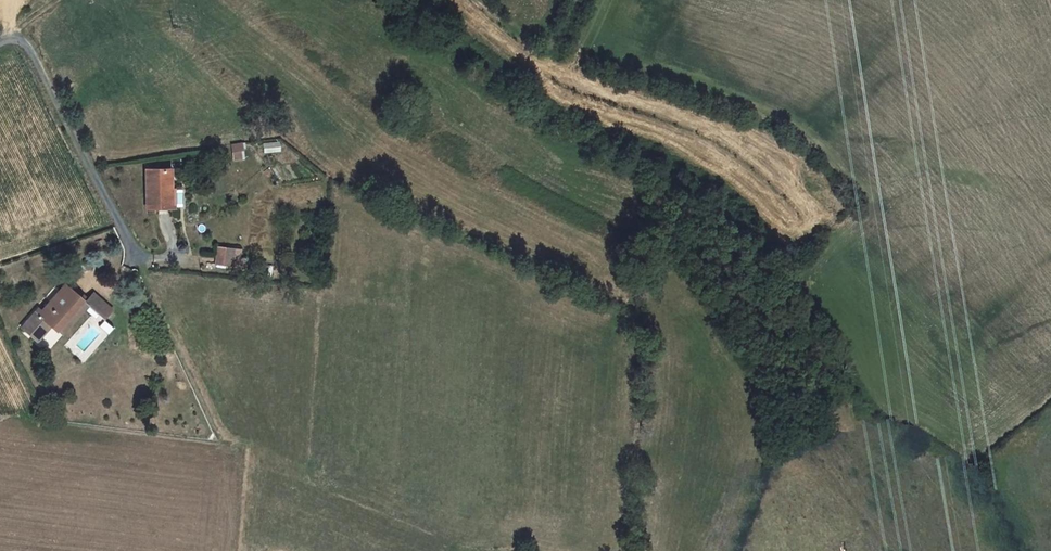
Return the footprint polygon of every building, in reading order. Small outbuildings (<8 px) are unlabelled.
[(264,152),(281,150),(279,140),(263,143),(264,152)] [(175,208),(173,172),(150,172),(151,209),(175,208)] [(243,266),(244,248),(217,246),(215,264),(243,266)] [(82,301),(62,283),(36,315),(43,321),(47,326),(55,333),(82,303),(81,302),(82,301)] [(82,303),(100,319),(109,307),(89,290),(82,301),(81,302),(82,303)] [(43,321),(36,315),(32,313),(19,329),(29,337),(43,321)] [(34,341),(47,326),(43,321),(29,337),(34,341)]
